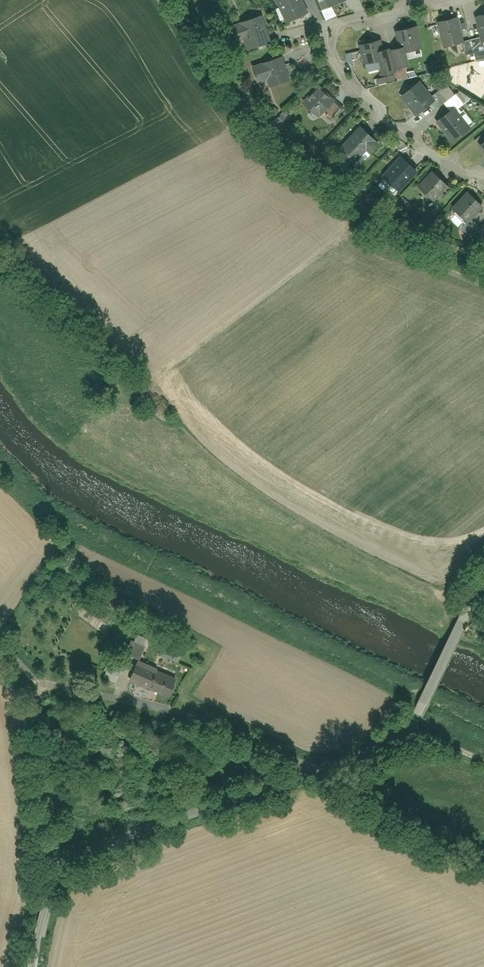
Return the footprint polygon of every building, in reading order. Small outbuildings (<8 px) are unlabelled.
[(287,26),(307,18),(299,0),(276,0),(287,26)] [(331,11),(348,3),(347,0),(326,0),(331,11)] [(474,17),(479,42),(483,41),(483,15),(474,17)] [(263,18),(236,28),(240,39),(249,37),(253,51),(272,44),(263,18)] [(461,43),(454,18),(434,23),(441,48),(461,43)] [(415,26),(397,31),(403,56),(421,51),(415,26)] [(475,38),(467,40),(469,54),(478,52),(475,38)] [(378,43),(359,47),(363,65),(382,61),(378,43)] [(399,49),(389,51),(395,73),(404,70),(399,49)] [(290,83),(281,59),(256,68),(260,79),(268,76),(273,89),(290,83)] [(392,75),(389,61),(382,62),(385,76),(392,75)] [(433,101),(417,83),(401,97),(417,115),(433,101)] [(342,109),(320,88),(304,104),(314,113),(320,106),(333,119),(342,109)] [(431,103),(436,109),(447,100),(442,94),(431,103)] [(450,107),(436,119),(454,140),(468,128),(450,107)] [(380,141),(361,125),(340,148),(354,160),(365,147),(370,152),(380,141)] [(416,168),(401,154),(382,174),(397,188),(416,168)] [(448,181),(434,168),(419,184),(433,197),(448,181)] [(482,202),(468,189),(453,206),(467,219),(482,202)] [(462,226),(470,233),(479,223),(471,215),(462,226)] [(150,639),(130,632),(127,639),(125,646),(145,653),(150,639)] [(138,660),(130,683),(173,698),(181,675),(138,660)]
